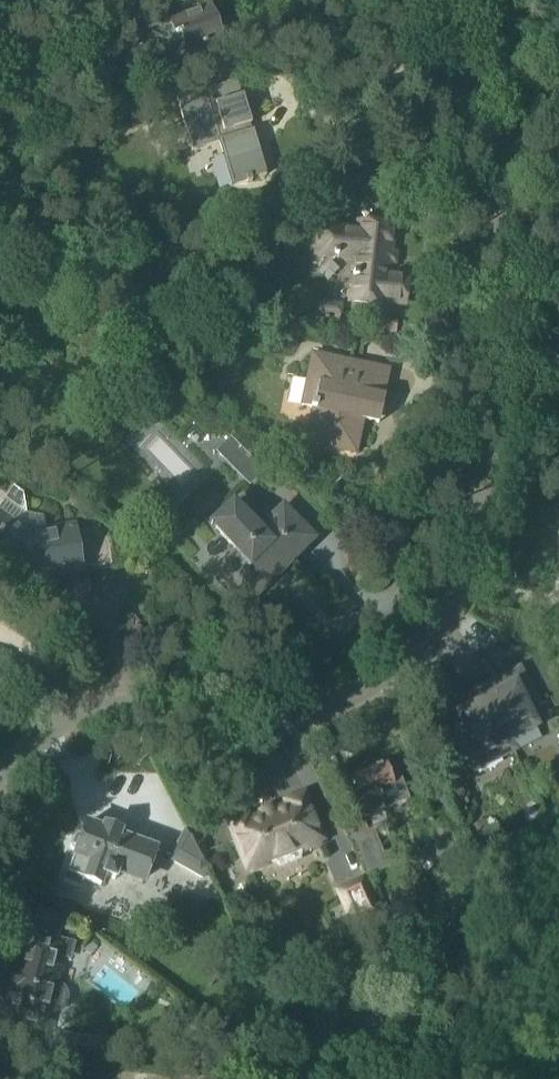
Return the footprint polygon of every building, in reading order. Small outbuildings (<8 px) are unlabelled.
[(220,40),(209,9),(166,25),(161,11),(130,22),(135,37),(152,31),(156,43),(174,36),(175,39),(180,37),(186,53),(220,40)] [(205,89),(176,97),(192,150),(219,143),(225,141),(229,155),(223,157),(232,186),(246,182),(246,183),(251,182),(251,180),(266,176),(243,96),(215,104),(218,114),(212,116),(209,106),(205,89)] [(140,103),(127,107),(133,127),(146,123),(140,103)] [(388,276),(393,229),(358,226),(357,232),(319,229),(317,255),(355,258),(350,302),(385,305),(385,303),(404,305),(406,277),(388,276)] [(379,424),(384,398),(383,398),(388,371),(312,355),(301,407),(313,410),(305,444),(355,455),(363,421),(379,424)] [(265,473),(231,437),(215,453),(249,487),(265,473)] [(260,529),(232,500),(206,525),(234,554),(221,567),(221,586),(234,600),(253,600),(305,549),(305,530),(292,516),(273,516),(260,529)] [(69,527),(46,531),(43,518),(26,514),(18,525),(0,512),(0,570),(5,574),(20,571),(29,582),(38,580),(39,576),(52,574),(52,576),(54,577),(77,573),(69,527)] [(487,702),(508,740),(533,727),(523,707),(532,702),(518,673),(481,692),(487,702)] [(506,741),(508,740),(487,702),(481,692),(480,692),(485,701),(458,716),(468,736),(459,740),(474,770),(498,757),(496,754),(509,747),(506,741)] [(408,800),(394,763),(384,767),(383,765),(350,777),(366,817),(408,800)] [(321,844),(326,842),(305,790),(222,823),(244,875),(269,864),(276,870),(299,861),(300,852),(305,854),(320,848),(321,844)] [(486,821),(473,826),(478,839),(492,834),(486,821)] [(344,829),(365,877),(396,865),(391,850),(382,854),(372,829),(367,831),(363,822),(344,829)] [(71,853),(74,854),(65,874),(66,875),(64,882),(80,888),(83,880),(100,886),(103,878),(115,882),(117,877),(141,886),(155,850),(118,836),(119,832),(103,826),(102,830),(85,824),(79,839),(77,838),(72,841),(69,848),(71,853)] [(169,856),(199,874),(211,867),(193,830),(186,827),(169,856)] [(467,832),(453,838),(460,854),(474,848),(467,832)] [(379,915),(362,876),(332,889),(349,928),(379,915)] [(386,908),(404,950),(425,941),(407,899),(386,908)] [(5,1021),(46,1032),(51,1014),(54,1014),(57,1013),(61,1012),(64,1010),(66,1006),(68,1003),(68,1000),(68,996),(67,991),(65,987),(62,984),(60,983),(64,968),(59,967),(61,957),(71,960),(75,943),(59,939),(64,917),(38,907),(32,935),(27,934),(5,1021)] [(102,1063),(104,1042),(57,1038),(55,1059),(102,1063)]
